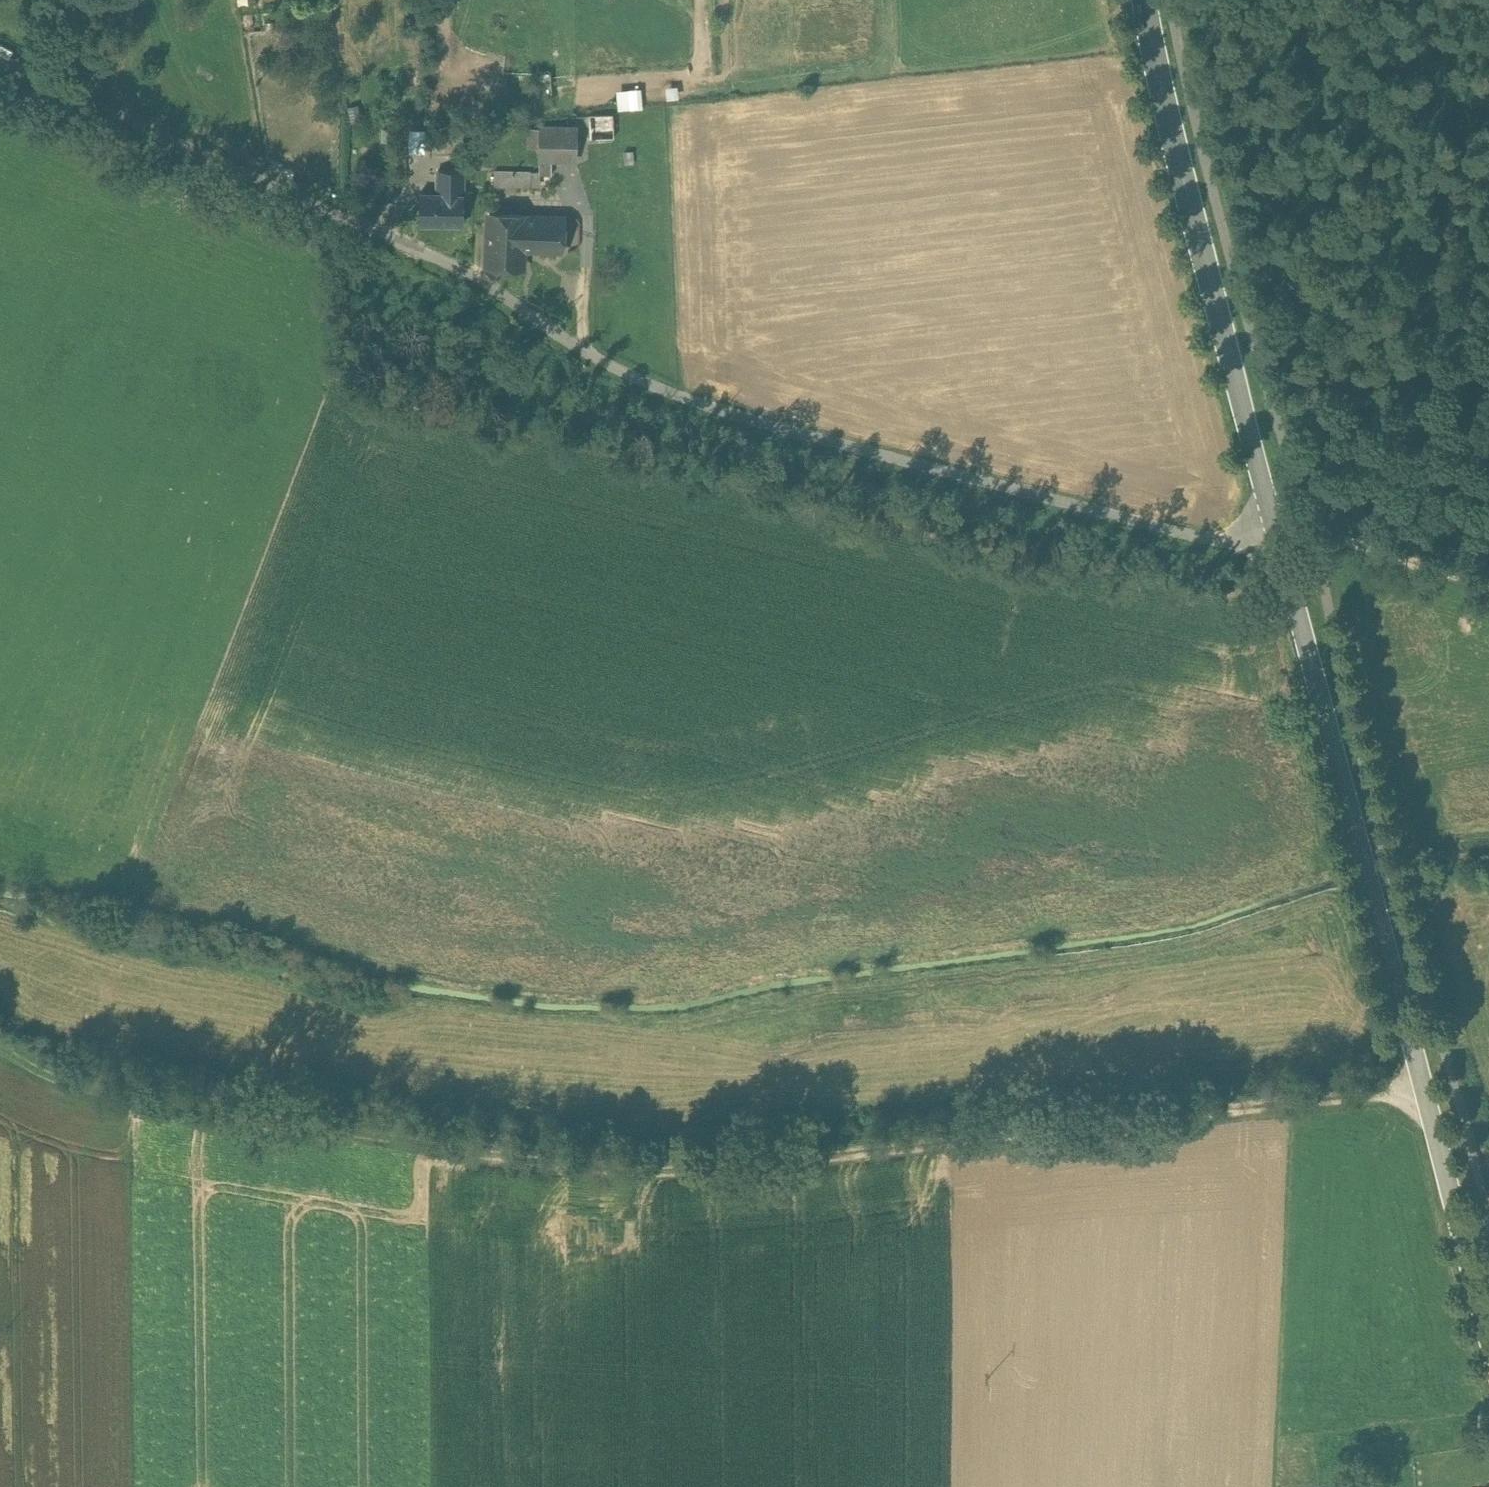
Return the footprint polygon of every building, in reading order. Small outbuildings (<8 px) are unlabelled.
[(617,87),(618,108),(643,107),(643,86),(617,87)] [(613,114),(589,115),(591,138),(614,137),(613,114)] [(464,133),(439,132),(439,127),(426,127),(426,152),(464,152),(464,133)] [(576,128),(541,127),(541,128),(541,147),(540,174),(552,175),(552,159),(575,159),(576,128)] [(541,128),(529,128),(528,147),(541,147),(541,128)] [(464,169),(438,169),(438,193),(419,192),(419,222),(463,223),(464,193),(463,193),(464,169)] [(531,171),(494,170),(494,184),(531,185),(531,171)] [(525,214),(490,212),(487,265),(522,267),(523,246),(525,216),(525,214)] [(564,218),(525,216),(523,246),(539,247),(543,251),(555,252),(558,248),(563,248),(564,218)]
